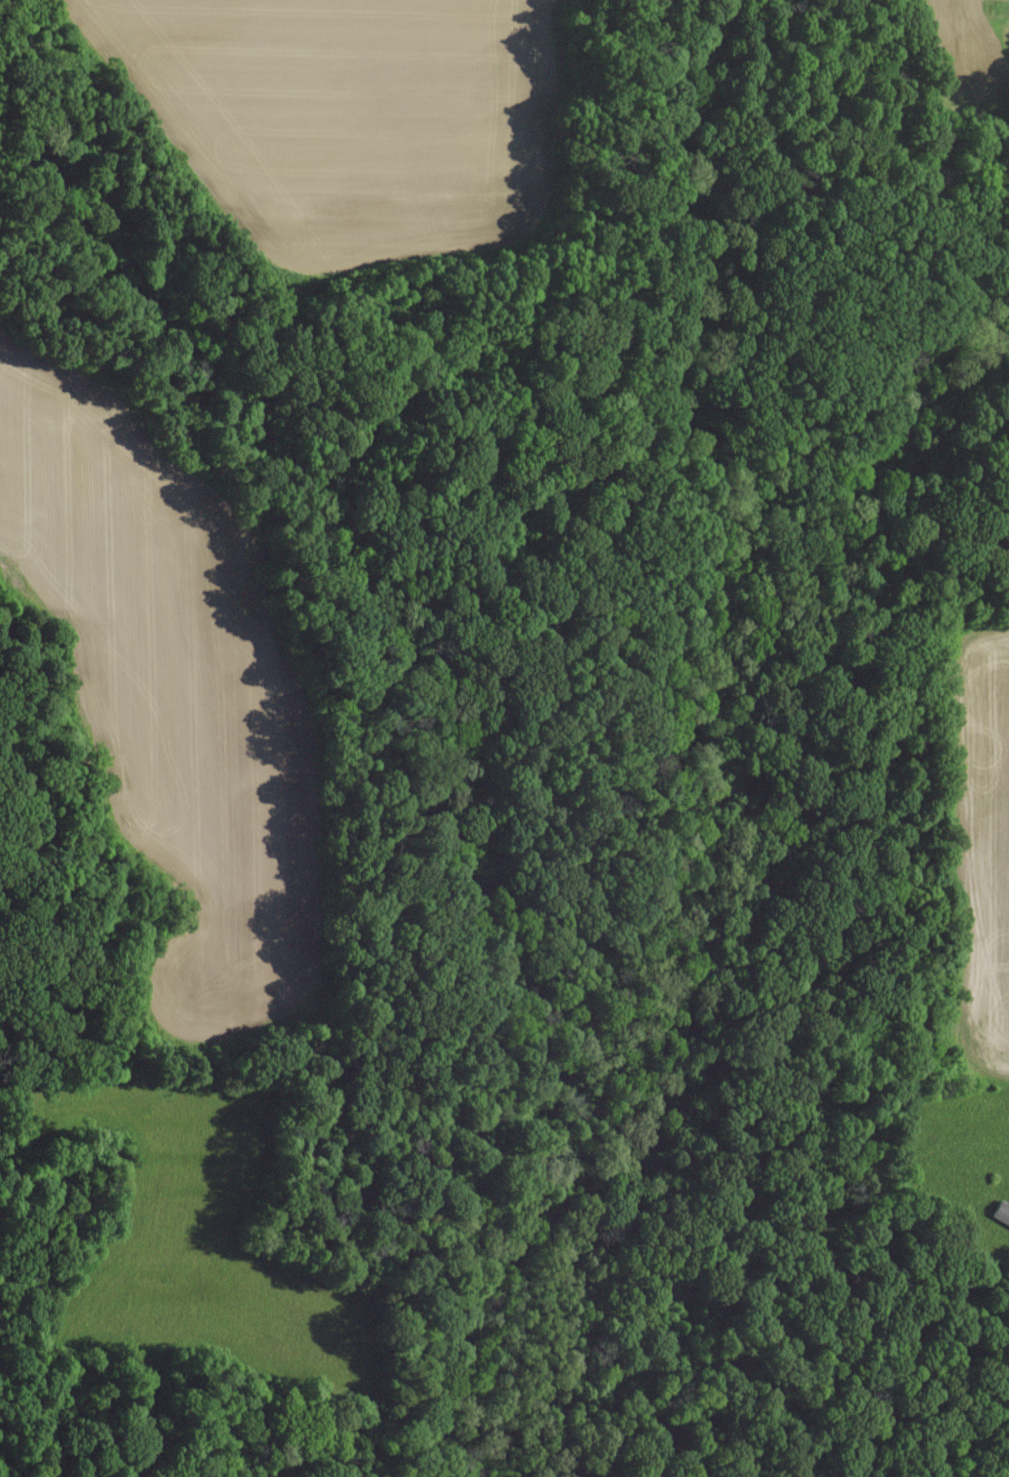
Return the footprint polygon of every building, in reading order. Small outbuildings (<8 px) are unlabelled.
[(1000,1200),(992,1217),(1008,1225),(1008,1204),(1000,1200)]
